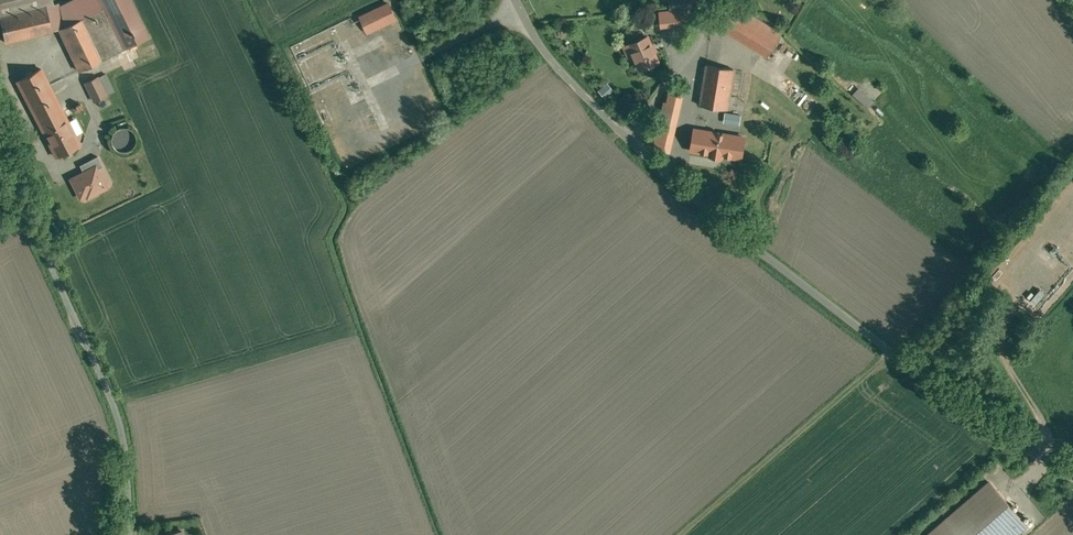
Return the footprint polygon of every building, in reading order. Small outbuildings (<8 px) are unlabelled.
[(0,16),(47,5),(54,3),(53,0),(0,0),(0,14),(0,16)] [(134,0),(99,0),(100,2),(95,4),(98,10),(103,8),(123,50),(151,36),(134,0)] [(671,8),(681,7),(693,6),(692,0),(670,0),(671,8)] [(389,2),(362,16),(369,32),(397,18),(389,2)] [(0,16),(0,17),(6,41),(53,30),(47,5),(0,16)] [(782,33),(736,5),(722,28),(768,56),(782,33)] [(682,24),(681,7),(671,8),(659,9),(661,27),(682,24)] [(98,10),(84,17),(105,59),(123,50),(103,8),(98,10)] [(105,59),(84,17),(60,28),(81,70),(105,59)] [(649,36),(630,44),(640,69),(659,61),(649,36)] [(749,73),(709,67),(701,105),(727,109),(728,103),(742,105),(749,73)] [(42,68),(18,80),(45,131),(68,120),(42,68)] [(98,77),(87,82),(95,100),(107,94),(98,77)] [(607,84),(599,91),(605,98),(613,92),(607,84)] [(853,94),(869,108),(876,100),(860,86),(853,94)] [(682,97),(669,94),(656,148),(669,151),(682,97)] [(726,111),(724,121),(741,125),(743,114),(726,111)] [(45,131),(57,156),(81,144),(68,119),(68,120),(45,131)] [(122,127),(120,127),(119,128),(117,129),(116,130),(114,132),(114,133),(113,134),(113,136),(112,137),(112,139),(113,142),(113,143),(113,144),(114,146),(116,148),(117,149),(119,150),(121,151),(123,151),(126,151),(128,151),(129,150),(132,149),(134,147),(135,145),(136,144),(137,143),(137,141),(137,140),(137,139),(137,137),(137,135),(136,134),(135,132),(134,130),(133,129),(131,128),(129,127),(126,126),(124,126),(122,127)] [(745,137),(696,129),(692,150),(711,153),(711,155),(723,157),(723,155),(742,158),(745,137)] [(104,166),(98,155),(91,159),(94,167),(96,166),(98,169),(104,166)] [(91,159),(81,165),(84,172),(94,167),(91,159)] [(84,172),(72,178),(81,197),(88,193),(90,196),(107,187),(98,169),(96,166),(94,167),(84,172)] [(1038,304),(1047,293),(1039,287),(1030,298),(1038,304)] [(929,534),(1015,534),(1028,524),(991,481),(929,534)]
